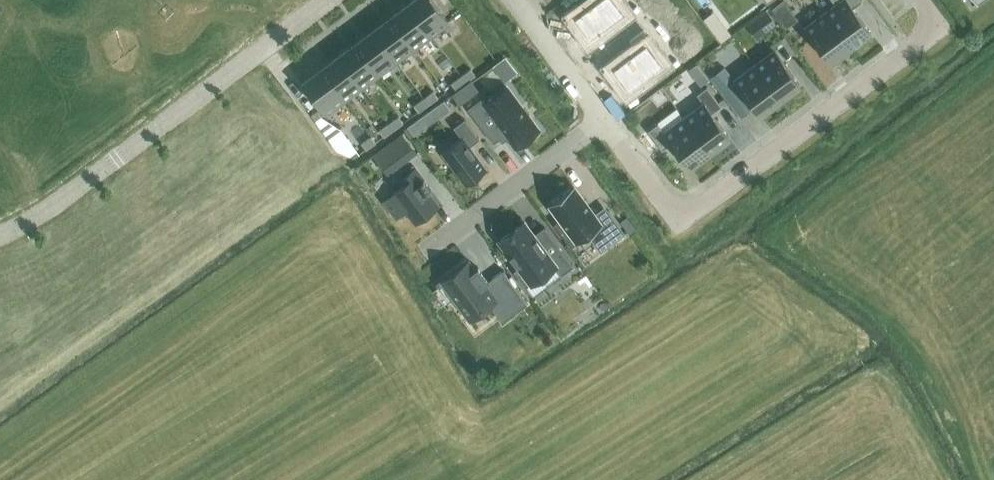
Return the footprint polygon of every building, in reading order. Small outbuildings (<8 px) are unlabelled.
[(430,34),(448,21),(432,0),(413,0),(407,4),(430,34)] [(590,37),(624,12),(615,0),(594,0),(574,16),(590,37)] [(771,8),(779,19),(790,10),(783,0),(782,0),(771,8)] [(850,46),(870,31),(852,7),(862,0),(832,0),(835,5),(825,12),(850,46)] [(390,17),(413,47),(430,34),(407,4),(390,17)] [(766,11),(747,25),(757,39),(776,24),(766,11)] [(805,27),(830,61),(850,46),(825,12),(805,27)] [(373,30),(395,60),(413,47),(390,17),(373,30)] [(722,24),(713,31),(720,40),(730,33),(722,24)] [(612,67),(628,88),(662,63),(649,45),(654,41),(644,28),(628,40),(635,49),(612,67)] [(355,43),(378,73),(395,60),(373,30),(355,43)] [(338,55),(361,86),(378,73),(355,43),(338,55)] [(780,98),(799,84),(774,50),(754,65),(780,98)] [(321,68),(343,99),(361,86),(338,55),(321,68)] [(754,65),(735,79),(760,113),(780,98),(754,65)] [(723,66),(710,76),(728,100),(741,90),(723,66)] [(343,99),(321,68),(303,82),(326,112),(343,99)] [(465,82),(475,75),(470,68),(461,75),(465,82)] [(465,82),(461,75),(451,82),(456,89),(465,82)] [(457,90),(465,100),(479,90),(471,80),(457,90)] [(684,117),(709,151),(729,136),(711,112),(721,105),(707,86),(696,93),(703,103),(684,117)] [(481,98),(467,108),(493,143),(505,133),(515,147),(538,130),(506,87),(484,103),(481,98)] [(423,97),(428,104),(438,97),(433,90),(423,97)] [(428,104),(423,97),(413,104),(418,111),(428,104)] [(443,100),(423,115),(430,123),(450,109),(443,101),(443,100)] [(393,129),(403,122),(398,115),(388,123),(393,129)] [(684,117),(664,132),(657,123),(648,130),(662,149),(671,142),(689,166),(709,151),(684,117)] [(461,137),(441,151),(465,184),(486,168),(469,145),(479,138),(464,118),(453,126),(461,137)] [(393,129),(388,123),(379,129),(383,136),(393,129)] [(359,153),(340,128),(327,137),(336,150),(354,157),(359,153)] [(371,135),(361,142),(365,148),(366,149),(375,142),(375,141),(371,135)] [(392,140),(373,154),(381,166),(401,151),(392,140)] [(406,182),(393,192),(415,222),(438,206),(428,192),(431,190),(415,168),(403,177),(406,182)] [(598,231),(608,244),(623,232),(609,213),(599,221),(572,186),(548,203),(560,219),(553,223),(571,247),(589,233),(591,237),(598,231)] [(523,222),(499,240),(510,254),(509,255),(517,266),(518,265),(519,267),(514,270),(526,286),(554,265),(561,275),(573,266),(545,228),(534,236),(523,222)] [(636,228),(631,222),(624,227),(629,233),(630,232),(632,231),(636,228)] [(489,281),(477,266),(472,270),(468,263),(444,281),(470,316),(494,299),(484,285),(489,281)] [(513,302),(520,311),(528,304),(522,295),(513,302)]
